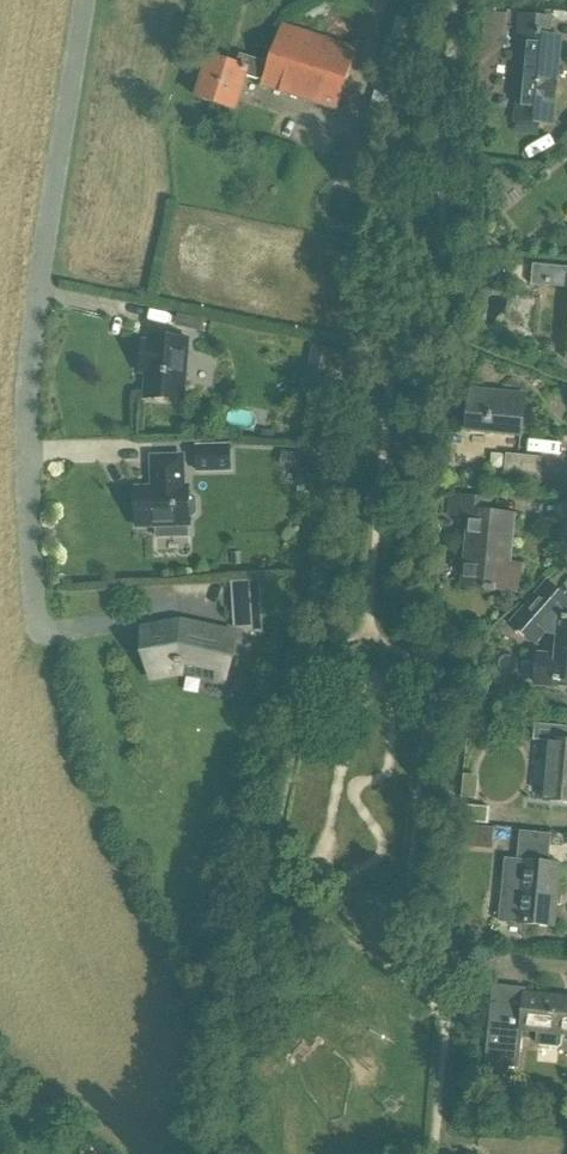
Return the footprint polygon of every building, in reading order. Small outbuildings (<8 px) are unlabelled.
[(552,18),(522,15),(520,35),(525,35),(517,120),(553,124),(562,38),(550,36),(552,18)] [(400,16),(384,64),(403,70),(419,23),(400,16)] [(360,49),(284,24),(271,62),(243,53),(239,64),(214,56),(201,96),(237,108),(248,74),(267,80),(265,84),(341,108),(360,49)] [(369,120),(392,128),(405,87),(383,79),(369,120)] [(535,265),(533,286),(566,289),(566,268),(535,265)] [(192,316),(189,328),(202,331),(205,319),(192,316)] [(150,342),(144,342),(141,373),(147,374),(145,399),(184,402),(189,340),(150,337),(150,342)] [(341,350),(314,346),(306,390),(333,395),(341,350)] [(528,397),(474,392),(471,425),(470,432),(524,437),(525,425),(528,397)] [(262,430),(261,437),(274,439),(275,432),(262,430)] [(231,446),(198,447),(199,470),(231,469),(231,446)] [(544,458),(507,454),(506,474),(542,477),(544,458)] [(154,491),(137,491),(138,528),(156,528),(192,527),(191,520),(195,520),(200,515),(199,501),(195,496),(191,497),(190,489),(186,489),(185,458),(153,459),(154,491)] [(298,469),(296,486),(313,488),(315,471),(298,469)] [(490,501),(453,497),(451,515),(472,517),(465,586),(486,588),(485,591),(521,594),(523,568),(499,565),(500,549),(512,550),(515,517),(489,515),(490,501)] [(241,553),(232,553),(233,565),(242,564),(241,553)] [(260,575),(234,577),(237,623),(263,628),(260,575)] [(557,679),(566,680),(566,607),(566,606),(566,597),(549,584),(512,625),(534,643),(544,630),(562,632),(559,657),(537,655),(534,684),(556,686),(557,679)] [(167,630),(145,634),(153,677),(182,672),(184,662),(228,671),(236,631),(182,620),(165,623),(167,630)] [(536,724),(534,740),(551,741),(546,800),(566,802),(566,727),(536,724)] [(497,807),(462,804),(461,821),(495,825),(497,807)] [(458,846),(470,847),(472,826),(460,825),(458,846)] [(552,834),(522,832),(519,862),(524,862),(522,878),(504,876),(500,921),(554,926),(559,865),(562,835),(552,834)] [(564,1034),(566,1034),(566,998),(528,994),(527,994),(525,1015),(493,1012),(488,1063),(520,1066),(523,1030),(539,1031),(538,1039),(542,1044),(559,1045),(563,1042),(564,1034)]
